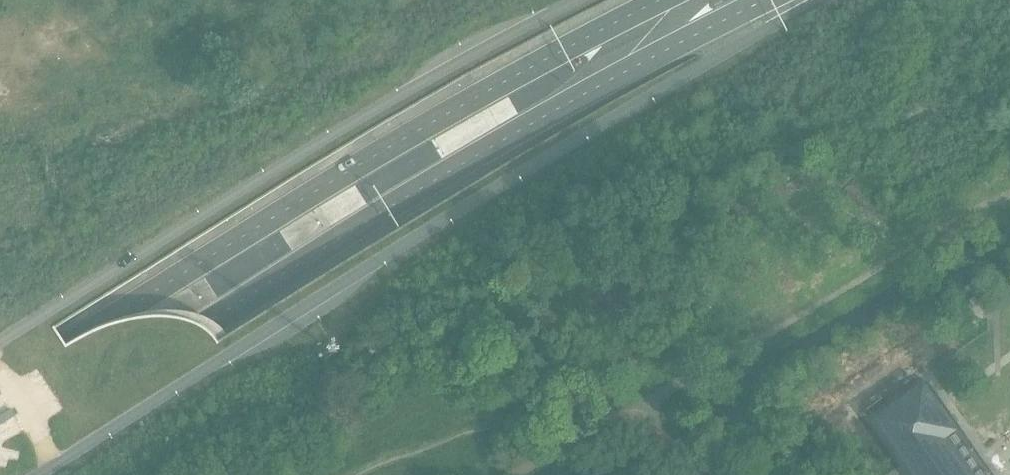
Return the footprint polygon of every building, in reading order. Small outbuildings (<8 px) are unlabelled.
[(952,428),(922,449),(935,467),(927,467),(928,474),(986,474),(952,428)]
